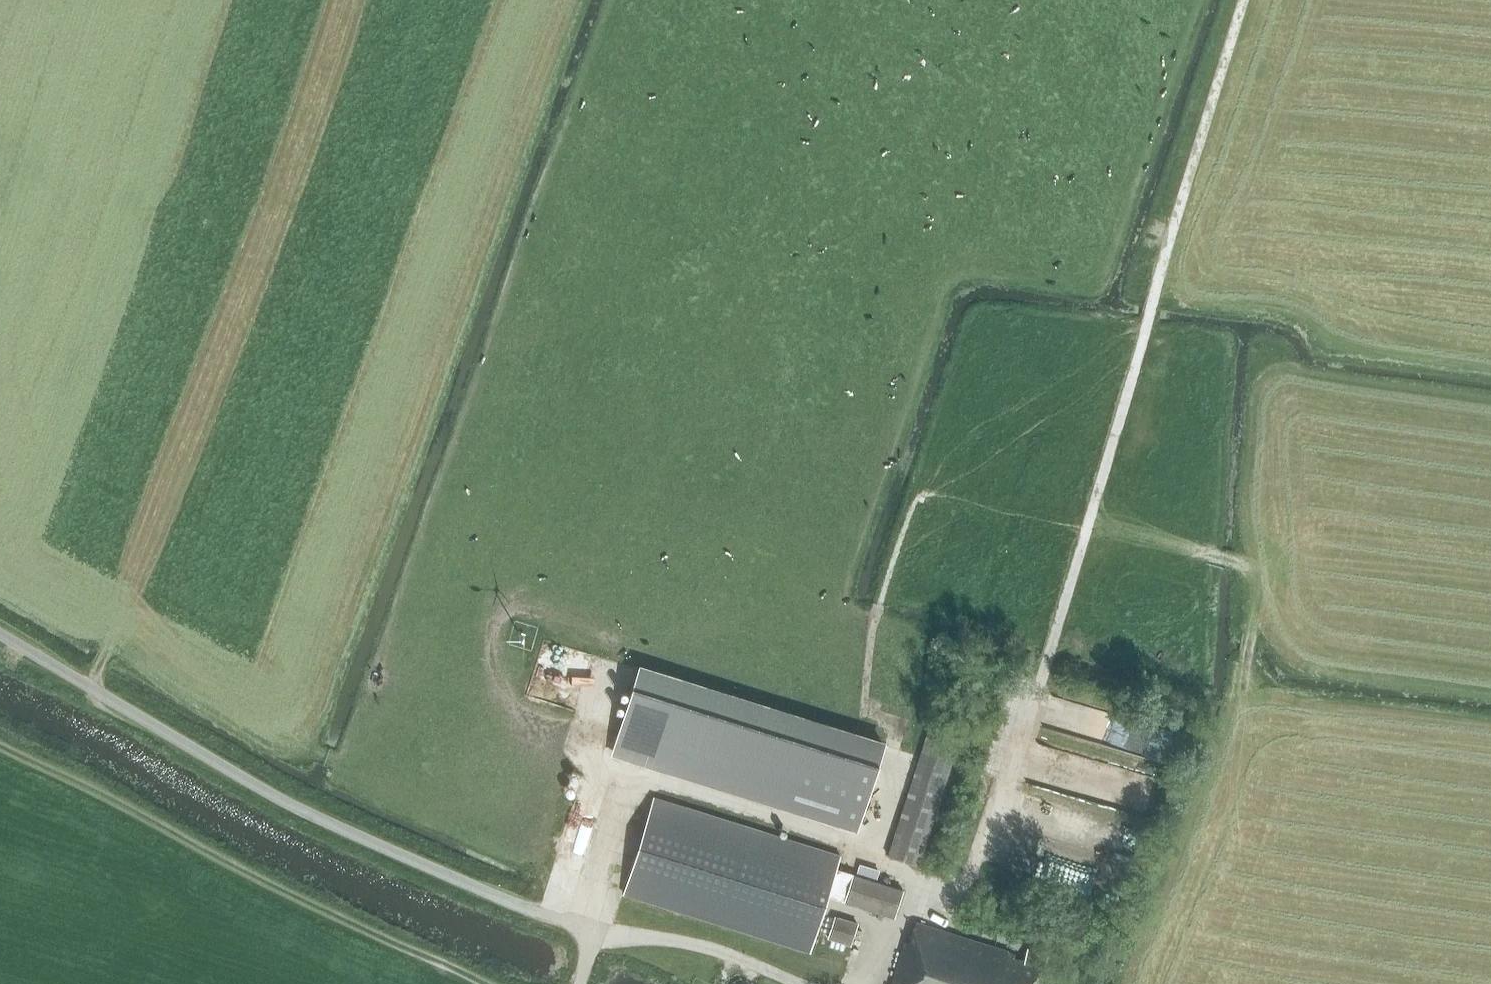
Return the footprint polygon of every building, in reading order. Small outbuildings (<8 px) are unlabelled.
[(637,669),(612,751),(857,828),(883,746),(637,669)] [(916,866),(959,735),(929,726),(887,856),(916,866)] [(623,894),(737,930),(809,953),(826,896),(893,917),(902,890),(835,869),(839,856),(653,798),(623,894)] [(837,917),(830,939),(849,945),(856,923),(837,917)] [(905,942),(891,983),(1038,983),(1047,956),(1026,949),(1023,961),(1012,958),(1013,955),(915,923),(908,943),(905,942)]
